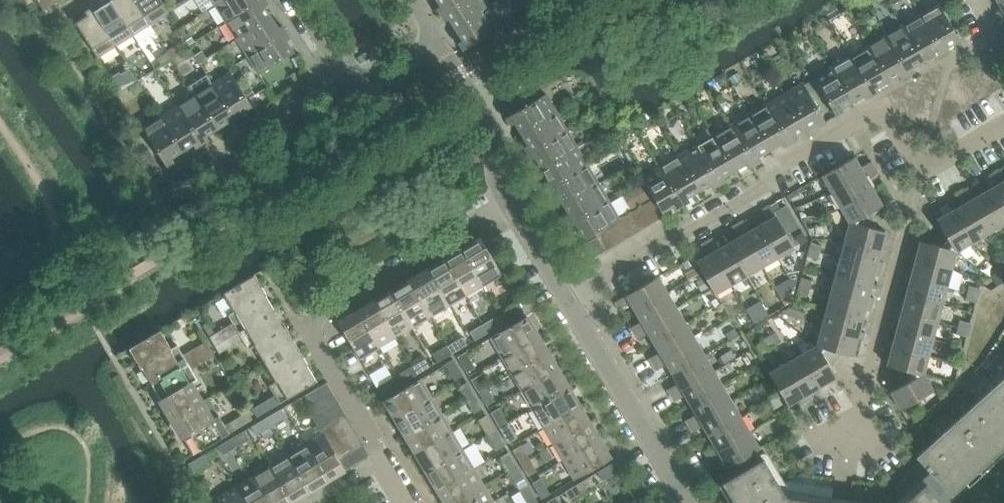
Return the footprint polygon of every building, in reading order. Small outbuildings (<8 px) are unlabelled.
[(46,14),(53,9),(51,6),(59,0),(37,0),(46,14)] [(132,35),(111,0),(100,7),(97,3),(91,7),(115,46),(132,35)] [(111,0),(132,35),(133,34),(139,43),(155,33),(150,24),(134,0),(111,0)] [(160,0),(134,0),(150,24),(168,13),(160,0)] [(260,0),(221,0),(214,5),(215,7),(209,11),(217,24),(224,20),(225,22),(260,0)] [(271,17),(264,6),(268,4),(265,0),(260,0),(225,22),(235,39),(271,17)] [(463,0),(437,0),(440,6),(436,8),(441,14),(463,0)] [(490,7),(485,0),(463,0),(441,14),(445,21),(448,19),(455,29),(490,7)] [(518,10),(520,13),(538,2),(537,0),(525,0),(518,10)] [(959,40),(938,4),(920,15),(942,55),(949,51),(947,47),(959,40)] [(115,46),(91,7),(84,11),(87,15),(75,23),(97,57),(115,46)] [(463,50),(502,25),(490,7),(455,29),(462,40),(458,42),(463,50)] [(942,55),(920,15),(902,25),(923,61),(934,55),(936,58),(942,55)] [(246,56),(286,32),(282,25),(278,28),(271,17),(235,39),(246,56)] [(923,61),(902,25),(885,35),(907,75),(914,71),(912,67),(923,61)] [(258,75),(293,52),(286,41),(290,38),(286,32),(246,56),(258,75)] [(907,75),(885,35),(867,46),(887,81),(898,75),(900,79),(907,75)] [(180,54),(175,46),(168,51),(173,58),(180,54)] [(887,81),(867,46),(849,56),(872,95),(878,92),(876,88),(887,81)] [(194,55),(190,49),(183,54),(187,60),(194,55)] [(206,55),(202,49),(194,55),(199,61),(206,55)] [(161,66),(172,59),(168,52),(157,59),(161,66)] [(872,95),(849,56),(831,66),(852,102),(863,95),(865,99),(872,95)] [(143,77),(155,70),(151,63),(139,70),(143,77)] [(852,102),(831,66),(813,77),(836,116),(843,112),(841,108),(852,102)] [(252,106),(229,72),(212,83),(207,75),(206,76),(236,122),(243,118),(240,114),(252,106)] [(728,82),(723,73),(716,78),(721,86),(728,82)] [(236,122),(206,76),(190,86),(195,94),(194,94),(216,129),(227,122),(230,126),(236,122)] [(823,96),(813,80),(804,85),(814,102),(823,96)] [(825,122),(802,83),(783,94),(804,129),(815,123),(817,127),(825,122)] [(556,113),(542,89),(541,86),(531,92),(536,99),(506,117),(510,125),(514,122),(521,133),(556,113)] [(216,129),(194,94),(177,105),(202,144),(208,139),(206,136),(216,129)] [(520,94),(510,101),(516,111),(526,105),(520,94)] [(804,129),(783,94),(766,104),(789,143),(796,140),(793,136),(804,129)] [(789,143),(766,104),(748,114),(769,150),(780,143),(782,147),(789,143)] [(202,144),(177,105),(160,116),(182,151),(193,144),(195,148),(202,144)] [(527,153),(567,130),(556,113),(521,133),(527,144),(523,147),(527,153)] [(769,150),(748,114),(731,124),(754,164),(760,160),(758,156),(769,150)] [(182,151),(160,116),(142,128),(166,166),(174,161),(171,157),(182,151)] [(754,164),(731,124),(713,135),(733,170),(745,164),(747,168),(754,164)] [(542,168),(577,148),(567,130),(527,153),(531,160),(535,158),(542,168)] [(733,170),(713,135),(694,145),(718,185),(724,181),(722,177),(733,170)] [(718,185),(694,145),(677,155),(698,191),(709,185),(711,189),(718,185)] [(548,188),(588,166),(577,148),(542,168),(548,179),(544,182),(548,188)] [(698,191),(677,155),(659,165),(682,205),(689,201),(687,197),(698,191)] [(831,192),(874,167),(870,161),(860,167),(854,157),(822,175),(831,192)] [(682,205),(659,165),(640,176),(653,198),(661,212),(662,211),(673,205),(676,209),(682,205)] [(562,204),(598,183),(588,166),(548,188),(552,195),(556,193),(562,204)] [(872,189),(867,179),(877,173),(874,167),(831,192),(840,207),(872,189)] [(999,170),(993,173),(1003,191),(1003,178),(999,170)] [(993,173),(987,176),(993,187),(984,192),(1003,224),(1003,223),(1003,191),(993,173)] [(569,224),(609,201),(598,183),(562,204),(569,214),(565,217),(569,224)] [(652,197),(644,183),(628,193),(636,206),(652,197)] [(1003,224),(984,192),(974,198),(968,188),(962,191),(987,233),(1003,224)] [(872,211),(882,205),(872,189),(840,207),(842,210),(849,223),(873,220),(872,211)] [(987,233),(962,191),(956,194),(962,205),(953,210),(971,243),(987,233)] [(661,212),(653,198),(644,203),(655,221),(665,216),(662,211),(661,212)] [(594,234),(604,227),(614,221),(619,218),(609,201),(569,224),(573,230),(577,228),(584,240),(594,234)] [(655,221),(644,203),(634,209),(645,227),(655,221)] [(794,248),(770,206),(763,210),(769,220),(759,226),(777,258),(794,248)] [(645,227),(634,209),(624,215),(635,233),(645,227)] [(971,243),(953,210),(936,220),(942,230),(937,237),(956,251),(971,243)] [(624,215),(619,218),(614,221),(625,239),(635,233),(624,215)] [(880,250),(885,232),(874,229),(873,220),(849,223),(844,240),(880,250)] [(625,239),(614,221),(604,227),(615,245),(625,239)] [(777,258),(759,226),(749,231),(743,221),(737,224),(762,266),(777,258)] [(762,266),(737,224),(732,227),(738,238),(728,243),(747,275),(762,266)] [(615,245),(604,227),(594,234),(596,236),(582,245),(590,259),(604,251),(605,251),(615,245)] [(951,270),(956,251),(937,237),(931,244),(920,241),(915,260),(951,270)] [(501,273),(484,244),(480,238),(461,250),(482,285),(501,273)] [(747,275),(728,243),(718,249),(712,239),(706,242),(731,284),(747,275)] [(877,261),(880,250),(844,240),(840,258),(881,269),(883,263),(877,261)] [(731,284),(706,242),(700,245),(706,256),(696,262),(702,273),(714,294),(731,284)] [(819,253),(821,245),(811,243),(809,250),(819,253)] [(482,285),(461,250),(444,260),(465,295),(482,285)] [(818,259),(819,253),(809,250),(807,257),(818,259)] [(696,263),(692,258),(686,261),(690,267),(696,263)] [(880,276),(881,269),(840,258),(835,275),(871,285),(874,274),(880,276)] [(465,295),(444,260),(428,269),(448,304),(465,295)] [(947,287),(951,270),(915,260),(912,271),(906,269),(904,276),(947,287)] [(448,304),(428,269),(409,280),(430,315),(448,304)] [(233,311),(264,294),(261,289),(262,288),(254,274),(222,293),(233,311)] [(868,297),(871,285),(835,275),(830,293),(872,305),(874,298),(868,297)] [(635,312),(668,293),(657,276),(615,302),(619,308),(629,302),(635,312)] [(942,304),(947,287),(904,276),(903,283),(908,284),(906,295),(942,304)] [(810,288),(812,281),(801,278),(799,285),(810,288)] [(710,290),(704,279),(698,283),(703,293),(710,290)] [(430,315),(409,280),(391,291),(411,326),(430,315)] [(808,295),(810,288),(799,285),(797,292),(808,295)] [(977,295),(979,288),(968,286),(966,292),(977,295)] [(411,326),(391,291),(374,301),(395,336),(411,326)] [(975,303),(977,295),(966,292),(964,299),(975,303)] [(644,327),(676,308),(668,293),(635,312),(644,327)] [(870,311),(872,305),(830,293),(825,311),(861,321),(864,310),(870,311)] [(215,346),(274,311),(264,294),(233,311),(227,315),(233,325),(210,339),(215,346)] [(937,322),(942,304),(906,295),(903,306),(897,304),(895,311),(937,322)] [(720,305),(715,298),(711,301),(715,308),(720,305)] [(395,336),(374,301),(357,311),(378,346),(395,336)] [(508,321),(523,312),(518,303),(503,312),(508,321)] [(653,343),(686,324),(676,308),(644,327),(645,328),(634,334),(637,339),(648,333),(653,343)] [(798,318),(800,311),(789,308),(783,312),(782,314),(798,318)] [(247,349),(254,345),(284,328),(274,311),(215,346),(218,352),(241,339),(247,349)] [(378,346),(357,311),(338,322),(359,357),(378,346)] [(859,331),(861,321),(825,311),(821,328),(857,338),(863,340),(864,333),(859,331)] [(933,339),(937,322),(895,311),(893,317),(899,319),(896,330),(933,339)] [(502,356),(537,335),(526,316),(491,337),(502,356)] [(500,325),(495,317),(483,324),(487,333),(500,325)] [(199,328),(194,319),(189,322),(194,331),(199,328)] [(968,331),(970,323),(959,320),(957,328),(968,331)] [(487,333),(483,324),(470,332),(475,340),(487,333)] [(652,364),(695,339),(686,324),(653,343),(659,352),(649,358),(652,364)] [(214,334),(209,325),(204,328),(210,337),(214,334)] [(737,334),(731,325),(724,329),(729,339),(737,334)] [(265,364),(296,345),(293,340),(289,334),(289,333),(289,332),(287,333),(284,328),(254,345),(265,364)] [(852,356),(857,338),(821,328),(817,345),(816,345),(835,360),(841,353),(852,356)] [(966,337),(968,331),(957,328),(955,334),(966,337)] [(141,367),(170,348),(159,330),(128,349),(136,362),(138,361),(141,367)] [(928,357),(933,339),(896,330),(893,341),(888,339),(886,346),(892,347),(928,357)] [(781,342),(774,332),(769,335),(775,346),(781,342)] [(512,373),(547,352),(537,335),(502,356),(512,373)] [(775,346),(769,335),(763,339),(769,349),(775,346)] [(452,353),(467,345),(462,336),(447,345),(452,353)] [(672,374),(704,355),(695,339),(652,364),(655,370),(666,364),(672,374)] [(150,383),(210,349),(205,342),(183,355),(176,345),(170,348),(141,367),(150,383)] [(305,364),(302,359),(304,358),(303,357),(299,351),(296,345),(265,364),(275,381),(305,364)] [(437,362),(452,353),(447,345),(433,354),(437,362)] [(830,367),(835,360),(816,345),(801,354),(820,387),(836,377),(830,367)] [(961,355),(963,347),(952,345),(950,352),(961,355)] [(923,374),(928,357),(892,347),(887,365),(898,368),(899,378),(923,374)] [(196,379),(190,369),(213,355),(210,349),(150,383),(161,401),(190,383),(196,379)] [(475,368),(466,352),(457,357),(466,373),(475,368)] [(522,390),(557,369),(547,352),(512,373),(522,390)] [(820,387),(801,354),(785,363),(807,401),(813,398),(810,392),(820,387)] [(670,395),(713,370),(704,355),(672,374),(677,383),(667,389),(670,395)] [(430,367),(425,358),(412,366),(417,374),(430,367)] [(462,375),(453,359),(445,364),(454,380),(462,375)] [(807,401),(785,363),(769,373),(787,405),(798,399),(801,404),(807,401)] [(257,417),(316,382),(315,380),(306,364),(305,364),(275,381),(269,385),(275,396),(252,409),(257,417)] [(417,374),(412,366),(399,374),(404,382),(417,374)] [(533,408),(568,387),(557,369),(522,390),(533,408)] [(690,404),(722,386),(713,370),(670,395),(674,401),(684,395),(690,404)] [(900,409),(932,391),(923,374),(899,378),(900,386),(890,392),(900,409)] [(487,388),(479,375),(471,380),(478,393),(487,388)] [(996,384),(1003,393),(1003,376),(996,384)] [(381,395),(397,386),(392,378),(377,387),(381,395)] [(395,419),(430,398),(419,379),(384,400),(395,419)] [(321,399),(333,392),(327,382),(326,383),(288,405),(293,414),(305,407),(306,408),(321,399)] [(474,395),(467,382),(458,387),(466,400),(474,395)] [(774,391),(769,382),(762,386),(767,395),(774,391)] [(190,383),(161,401),(164,406),(163,407),(163,408),(164,408),(167,414),(170,419),(201,401),(190,383)] [(996,384),(956,420),(995,462),(1003,454),(1003,393),(996,384)] [(689,426),(732,402),(722,386),(690,404),(695,414),(685,420),(689,426)] [(544,426),(579,405),(568,387),(533,408),(544,426)] [(494,401),(487,388),(478,393),(486,406),(494,401)] [(312,418),(339,403),(333,392),(321,399),(306,408),(312,418)] [(482,408),(474,395),(466,400),(474,413),(482,408)] [(783,405),(777,396),(770,400),(776,409),(783,405)] [(405,436),(440,415),(430,398),(395,419),(405,436)] [(211,419),(201,401),(170,419),(174,425),(178,431),(177,431),(178,432),(179,432),(182,436),(211,419)] [(708,436),(741,417),(732,402),(689,426),(692,432),(703,426),(708,436)] [(318,429),(346,414),(339,403),(312,418),(318,429)] [(554,444),(589,423),(579,405),(544,426),(554,444)] [(507,423),(499,408),(490,413),(499,428),(507,423)] [(271,426),(286,418),(281,409),(266,418),(271,426)] [(193,455),(252,419),(248,412),(224,426),(218,415),(211,419),(182,436),(183,437),(182,437),(192,453),(193,455)] [(327,439),(352,424),(346,414),(318,429),(322,436),(324,434),(327,439)] [(416,453),(451,433),(440,415),(405,436),(416,453)] [(495,430),(486,415),(478,420),(487,435),(495,430)] [(707,457),(750,433),(741,417),(708,436),(714,445),(704,451),(707,457)] [(256,435),(271,426),(266,418),(251,427),(256,435)] [(995,462),(956,420),(915,457),(933,476),(945,490),(954,499),(995,462)] [(516,438),(507,423),(499,428),(508,443),(516,438)] [(564,461),(599,440),(589,423),(554,444),(564,461)] [(334,449),(358,434),(352,424),(327,439),(334,449)] [(942,432),(936,425),(930,431),(936,437),(942,432)] [(504,445),(495,430),(487,435),(496,450),(504,445)] [(249,440),(244,431),(231,439),(236,447),(249,440)] [(426,471),(461,450),(451,433),(416,453),(426,471)] [(742,459),(758,450),(764,447),(762,444),(758,446),(750,433),(707,457),(711,463),(721,457),(727,468),(742,459)] [(346,469),(340,459),(334,449),(327,439),(324,434),(322,436),(307,445),(321,468),(328,480),(346,469)] [(340,459),(364,445),(358,434),(334,449),(340,459)] [(236,447),(231,439),(218,446),(223,455),(236,447)] [(575,479),(610,458),(599,440),(564,461),(575,479)] [(328,480),(321,468),(307,445),(288,456),(309,491),(328,480)] [(346,469),(369,456),(369,455),(370,455),(364,445),(340,459),(346,469)] [(529,459),(521,445),(512,450),(520,464),(529,459)] [(437,489),(472,468),(461,450),(426,471),(437,489)] [(793,498),(790,497),(784,494),(758,450),(742,459),(747,467),(719,484),(730,502),(826,502),(793,498)] [(516,466),(508,453),(500,458),(508,471),(516,466)] [(193,472),(209,463),(204,455),(188,464),(193,472)] [(309,491),(288,456),(270,467),(291,502),(309,491)] [(536,471),(529,459),(520,464),(528,476),(536,471)] [(602,481),(618,471),(613,463),(597,472),(602,481)] [(523,478),(516,466),(508,471),(515,483),(523,478)] [(270,467),(252,478),(267,502),(289,502),(291,502),(270,467)] [(482,486),(472,468),(437,489),(445,502),(454,502),(482,486)] [(595,485),(590,476),(578,484),(583,492),(595,485)] [(938,496),(945,490),(933,476),(903,502),(944,502),(938,496)] [(252,478),(234,489),(242,502),(267,502),(252,478)] [(549,494),(540,478),(532,483),(541,499),(549,494)] [(583,492),(578,484),(564,492),(569,500),(583,492)] [(482,486),(454,502),(492,502),(482,486)] [(528,486),(519,491),(527,502),(534,502),(537,501),(528,486)] [(234,489),(217,498),(220,502),(242,502),(234,489)]
